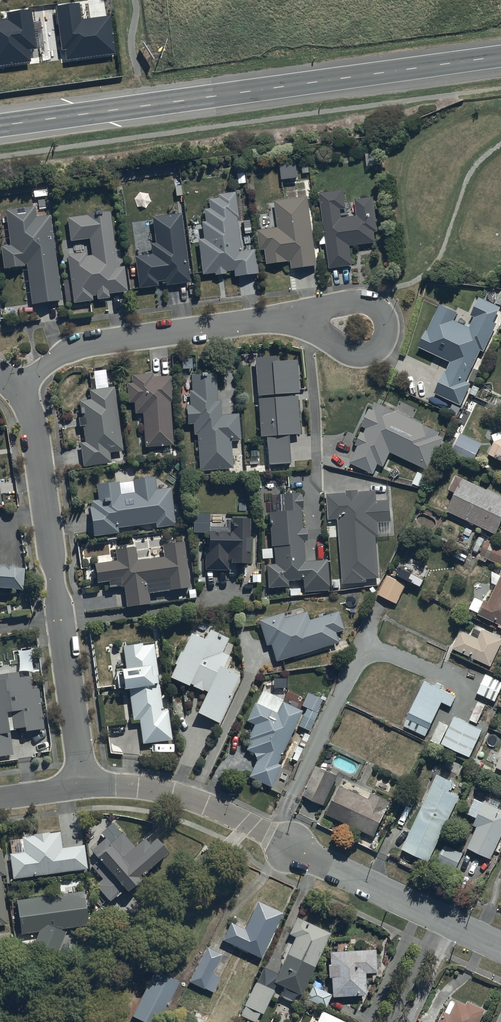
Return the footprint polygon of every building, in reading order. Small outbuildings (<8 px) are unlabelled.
[(82,19),(80,3),(56,5),(62,50),(65,49),(67,60),(115,53),(110,15),(82,19)] [(32,9),(6,12),(7,18),(0,19),(0,65),(30,61),(29,50),(37,48),(32,9)] [(344,192),(320,195),(330,271),(353,269),(350,249),(375,246),(374,235),(378,234),(374,200),(355,202),(357,218),(342,220),(341,212),(346,211),(344,192)] [(238,221),(234,195),(218,197),(219,201),(208,203),(209,212),(204,213),(205,224),(201,224),(203,242),(198,243),(202,278),(215,276),(215,278),(226,277),(225,274),(234,273),(235,281),(258,278),(255,252),(241,254),(237,221),(238,221)] [(292,271),(318,268),(309,199),(275,203),(278,230),(258,232),(261,252),(266,252),(268,267),(291,264),(292,271)] [(34,209),(5,214),(11,248),(0,250),(4,273),(27,269),(34,309),(62,304),(48,220),(36,222),(34,209)] [(117,270),(109,215),(101,216),(101,212),(93,213),(94,217),(67,221),(70,245),(90,242),(92,255),(67,258),(73,306),(93,304),(92,299),(96,298),(97,303),(109,302),(108,297),(128,294),(124,269),(117,270)] [(166,288),(190,286),(181,217),(152,220),(156,247),(150,247),(152,258),(135,260),(139,291),(158,289),(158,285),(165,284),(166,288)] [(449,364),(436,396),(461,408),(471,388),(466,385),(468,382),(474,384),(479,374),(473,371),(482,354),(484,355),(498,327),(495,325),(500,312),(500,311),(480,300),(471,318),(475,320),(469,331),(455,323),(458,316),(440,307),(419,350),(449,364)] [(275,361),(254,362),(261,441),(267,441),(269,468),(290,466),(287,440),(301,439),(298,400),(292,401),(291,398),(299,398),(296,364),(276,366),(275,361)] [(240,443),(237,417),(221,418),(220,404),(217,404),(216,377),(206,378),(206,374),(200,374),(200,379),(191,379),(192,395),(189,395),(189,409),(185,409),(186,428),(193,428),(194,439),(198,438),(200,474),(233,472),(231,444),(240,443)] [(135,415),(142,415),(145,450),(173,448),(170,405),(174,405),(172,379),(153,380),(153,377),(132,378),(133,385),(127,386),(128,406),(134,405),(135,415)] [(110,454),(122,453),(115,389),(88,393),(90,402),(79,403),(81,421),(78,421),(79,431),(82,430),(84,445),(79,446),(82,471),(111,467),(110,454)] [(390,455),(429,473),(444,441),(439,439),(441,435),(379,405),(375,413),(370,411),(362,428),(367,431),(365,435),(362,434),(356,447),(358,448),(350,465),(374,476),(378,467),(383,470),(390,455)] [(491,438),(493,443),(488,457),(500,466),(500,434),(491,438)] [(474,463),(482,446),(460,435),(452,452),(474,463)] [(456,478),(449,494),(455,497),(448,514),(497,537),(500,529),(500,499),(456,478)] [(175,528),(170,492),(157,493),(155,480),(133,483),(134,495),(120,497),(119,485),(96,488),(98,503),(88,504),(93,540),(120,536),(119,531),(156,526),(156,531),(175,528)] [(391,524),(390,503),(378,503),(377,493),(327,495),(329,522),(338,521),(342,586),(367,584),(367,581),(380,580),(378,540),(380,540),(379,525),(391,524)] [(304,595),(330,592),(328,564),(305,566),(303,545),(307,545),(306,532),(302,533),(301,512),(303,512),(302,497),(282,498),(283,516),(269,517),(271,550),(274,550),(275,568),(266,568),(268,592),(288,590),(288,584),(303,583),(304,595)] [(227,524),(226,530),(208,530),(208,551),(205,551),(205,573),(229,573),(229,568),(231,568),(231,571),(249,571),(250,525),(227,524)] [(500,567),(500,548),(488,542),(479,561),(486,564),(487,561),(500,567)] [(148,597),(169,594),(170,595),(190,592),(183,545),(162,548),(164,561),(137,564),(135,551),(115,553),(116,565),(95,567),(97,586),(108,584),(109,591),(121,590),(124,589),(126,611),(150,608),(148,597)] [(13,595),(13,592),(23,593),(24,569),(0,568),(0,594),(13,595)] [(406,587),(387,578),(378,597),(397,606),(406,587)] [(500,622),(500,579),(497,589),(495,588),(489,599),(485,597),(478,611),(500,622)] [(275,664),(338,645),(336,636),(344,633),(339,614),(309,623),(307,614),(285,621),(284,616),(258,624),(266,649),(270,648),(275,664)] [(500,643),(500,634),(483,625),(478,635),(462,627),(453,645),(492,664),(500,643)] [(210,634),(205,645),(191,637),(170,681),(188,692),(190,689),(202,696),(203,694),(207,696),(197,718),(219,727),(240,679),(222,672),(229,659),(222,655),(228,642),(210,634)] [(142,747),(171,743),(168,713),(163,714),(159,690),(157,690),(156,679),(158,679),(154,646),(124,650),(127,676),(120,677),(123,697),(129,696),(133,724),(139,723),(142,747)] [(486,671),(477,690),(496,699),(500,689),(500,678),(486,671)] [(12,757),(9,735),(24,732),(25,735),(45,731),(38,693),(32,694),(30,680),(19,682),(18,676),(0,679),(0,759),(12,757)] [(435,685),(425,679),(404,724),(426,734),(442,700),(452,704),(456,694),(440,687),(442,684),(436,681),(435,685)] [(278,766),(302,714),(262,695),(256,707),(255,707),(246,724),(254,728),(247,742),(251,744),(247,753),(254,757),(255,766),(249,780),(271,790),(276,780),(285,784),(291,769),(283,766),(282,768),(278,766)] [(322,704),(307,696),(302,708),(317,716),(322,704)] [(487,701),(479,697),(470,716),(478,720),(487,701)] [(470,755),(483,726),(455,712),(451,722),(441,717),(431,737),(440,742),(441,740),(470,755)] [(324,803),(339,773),(318,763),(303,793),(324,803)] [(403,845),(429,858),(461,793),(452,788),(457,779),(439,770),(403,845)] [(375,833),(392,798),(373,789),(370,795),(341,781),(327,811),(375,833)] [(500,836),(500,806),(486,799),(474,821),(479,824),(468,845),(492,857),(500,836)] [(13,877),(87,866),(85,842),(63,845),(60,830),(49,831),(49,829),(34,831),(34,834),(22,835),(24,850),(9,852),(13,877)] [(140,871),(169,846),(157,832),(150,838),(144,832),(134,841),(123,829),(110,841),(105,835),(91,847),(99,856),(91,864),(102,876),(96,883),(110,898),(125,884),(128,886),(142,873),(140,871)] [(456,870),(463,851),(443,843),(436,861),(456,870)] [(2,847),(0,847),(0,923),(8,922),(2,873),(6,873),(2,847)] [(84,888),(17,898),(21,931),(39,929),(34,941),(58,951),(66,929),(61,928),(62,927),(89,923),(84,888)] [(262,956),(283,910),(257,897),(246,922),(233,916),(223,938),(262,956)] [(302,993),(330,930),(297,914),(289,931),(296,934),(274,980),(302,993)] [(222,952),(207,943),(189,980),(214,991),(221,976),(213,972),(222,952)] [(377,954),(376,946),(330,948),(330,961),(329,961),(329,974),(332,974),(333,994),(367,992),(366,970),(377,969),(377,964),(380,964),(380,954),(377,954)] [(159,1020),(179,978),(155,967),(135,1008),(159,1020)] [(263,1012),(274,988),(256,980),(240,1013),(256,1021),(261,1011),(263,1012)] [(307,997),(325,1005),(331,992),(313,984),(307,997)] [(488,1006),(469,997),(467,1001),(458,997),(457,999),(452,997),(447,1008),(444,1007),(438,1020),(435,1018),(433,1021),(480,1021),(488,1006)] [(323,1008),(316,1021),(351,1021),(323,1008)] [(210,1016),(196,1009),(192,1019),(198,1021),(207,1021),(210,1016)]
